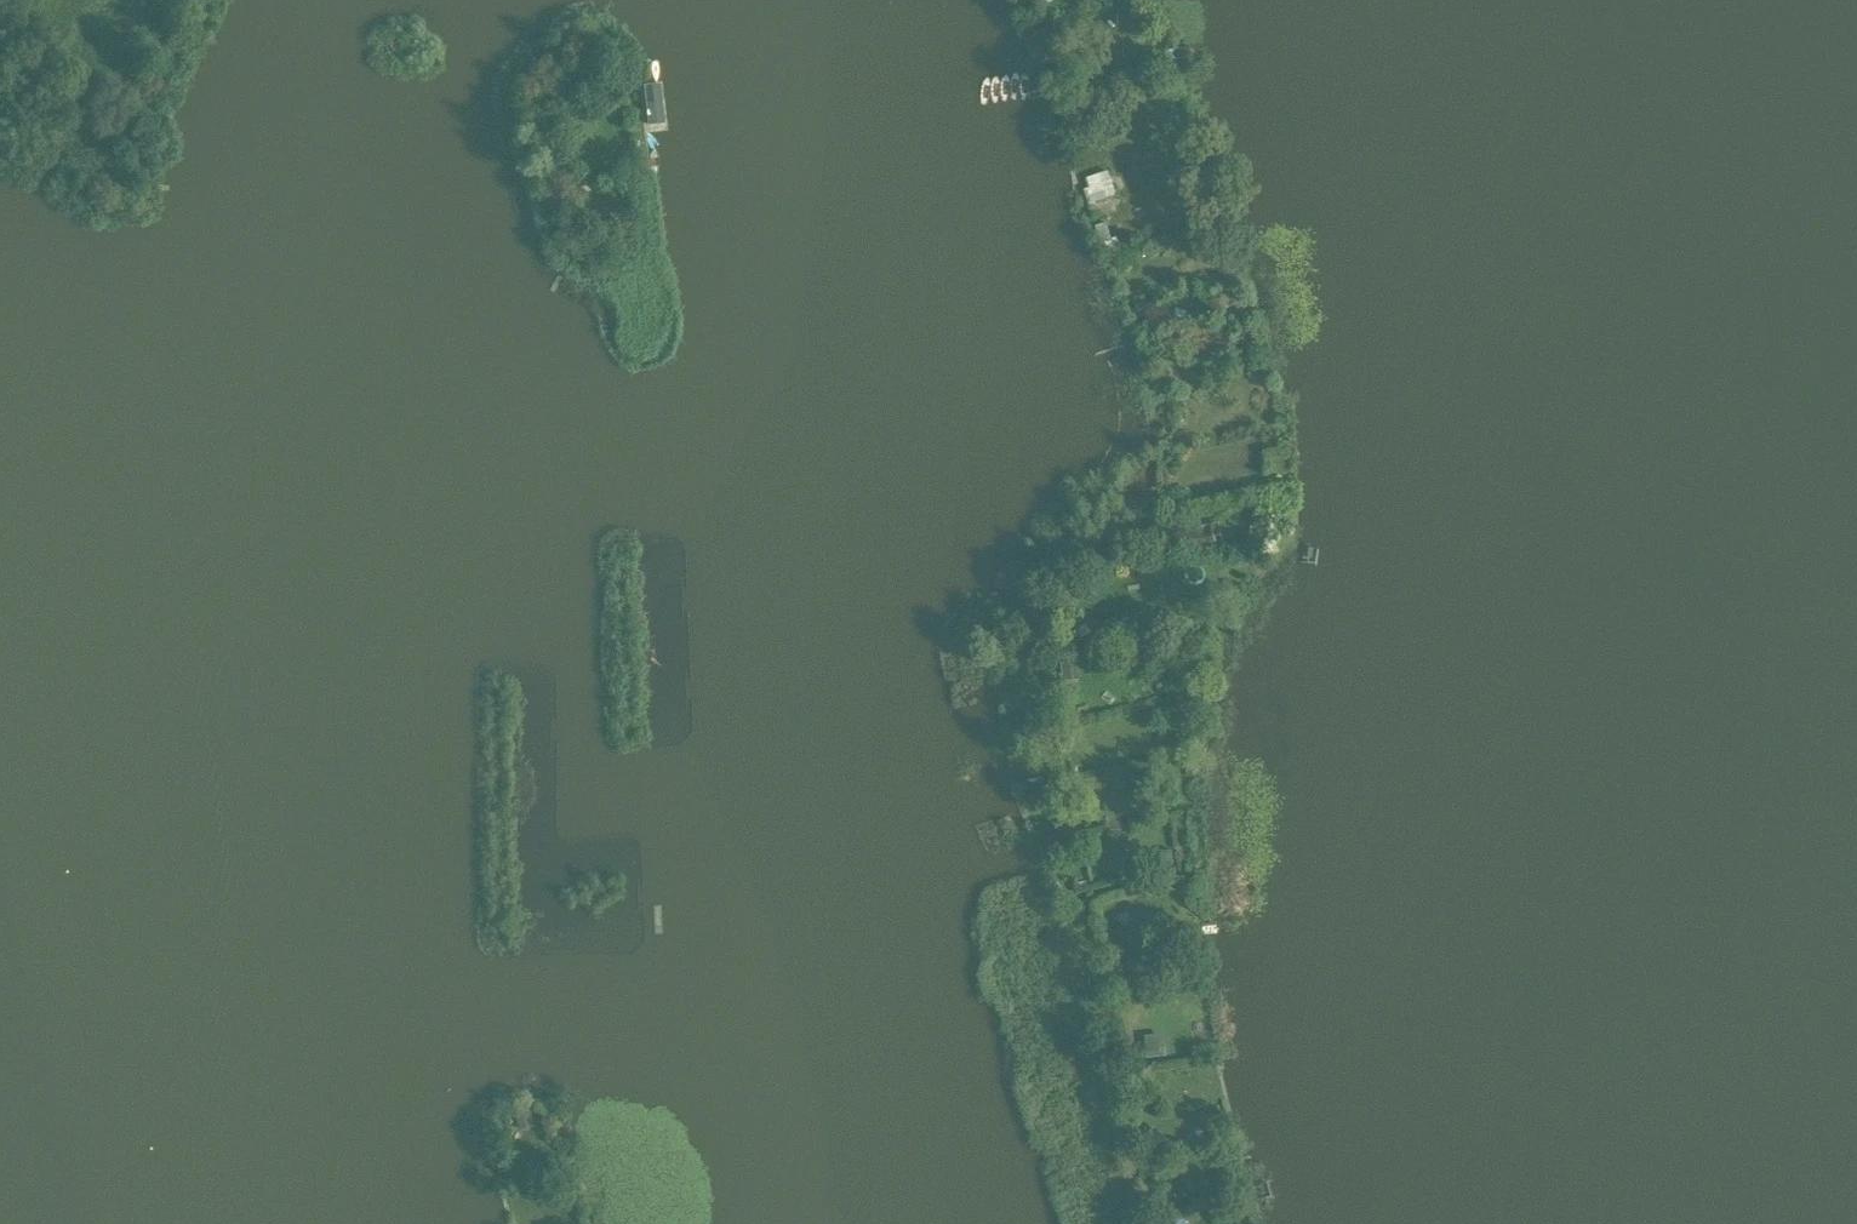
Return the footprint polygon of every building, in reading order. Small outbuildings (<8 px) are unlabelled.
[(649,125),(664,124),(662,97),(660,97),(658,85),(643,86),(645,104),(647,104),(649,125)] [(1091,189),(1086,190),(1091,204),(1118,195),(1110,172),(1088,179),(1091,189)] [(1109,223),(1097,226),(1103,248),(1108,246),(1111,256),(1124,251),(1119,239),(1114,241),(1109,223)] [(1071,662),(1062,663),(1064,677),(1063,677),(1064,682),(1074,680),(1071,662)] [(1145,774),(1152,791),(1162,787),(1156,770),(1145,774)] [(1163,851),(1158,858),(1160,866),(1173,863),(1171,850),(1163,851)] [(1139,960),(1131,961),(1134,974),(1147,971),(1145,964),(1139,960)] [(1162,1036),(1148,1038),(1149,1051),(1163,1049),(1162,1036)] [(528,1111),(515,1114),(519,1129),(532,1126),(528,1111)] [(551,1114),(541,1116),(544,1126),(554,1124),(551,1114)] [(1155,1131),(1147,1138),(1159,1150),(1167,1143),(1155,1131)]
